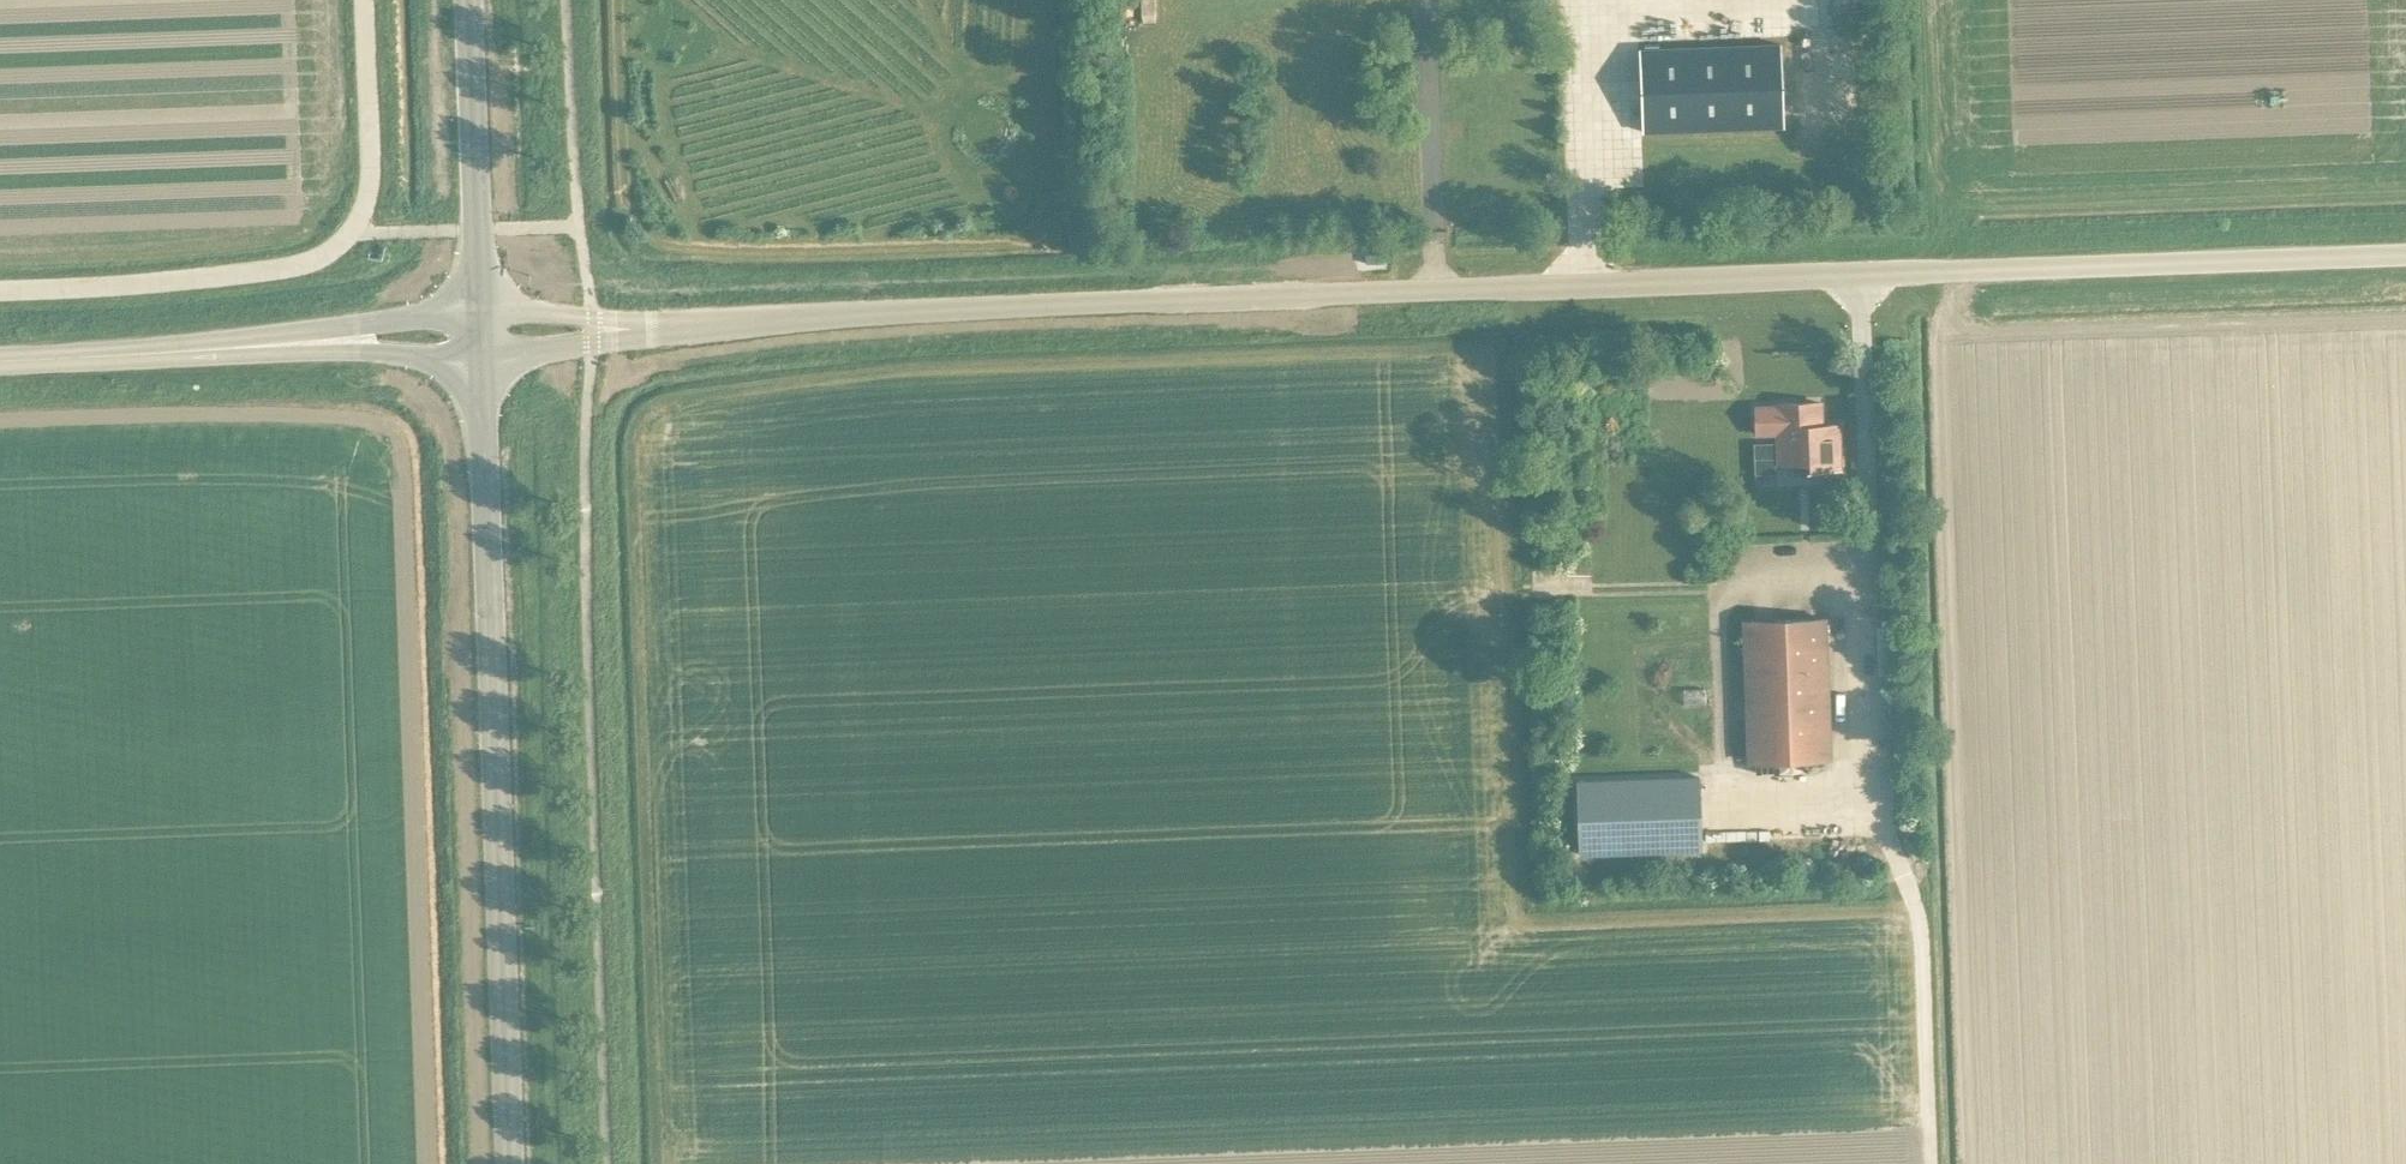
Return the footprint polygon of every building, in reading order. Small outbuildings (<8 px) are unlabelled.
[(1638,54),(1641,136),(1781,130),(1778,48),(1638,54)] [(1774,410),(1753,411),(1754,437),(1775,436),(1776,466),(1821,465),(1818,406),(1774,408),(1774,410)] [(1828,763),(1824,622),(1741,625),(1746,765),(1828,763)] [(1574,785),(1577,858),(1700,854),(1698,781),(1574,785)]
